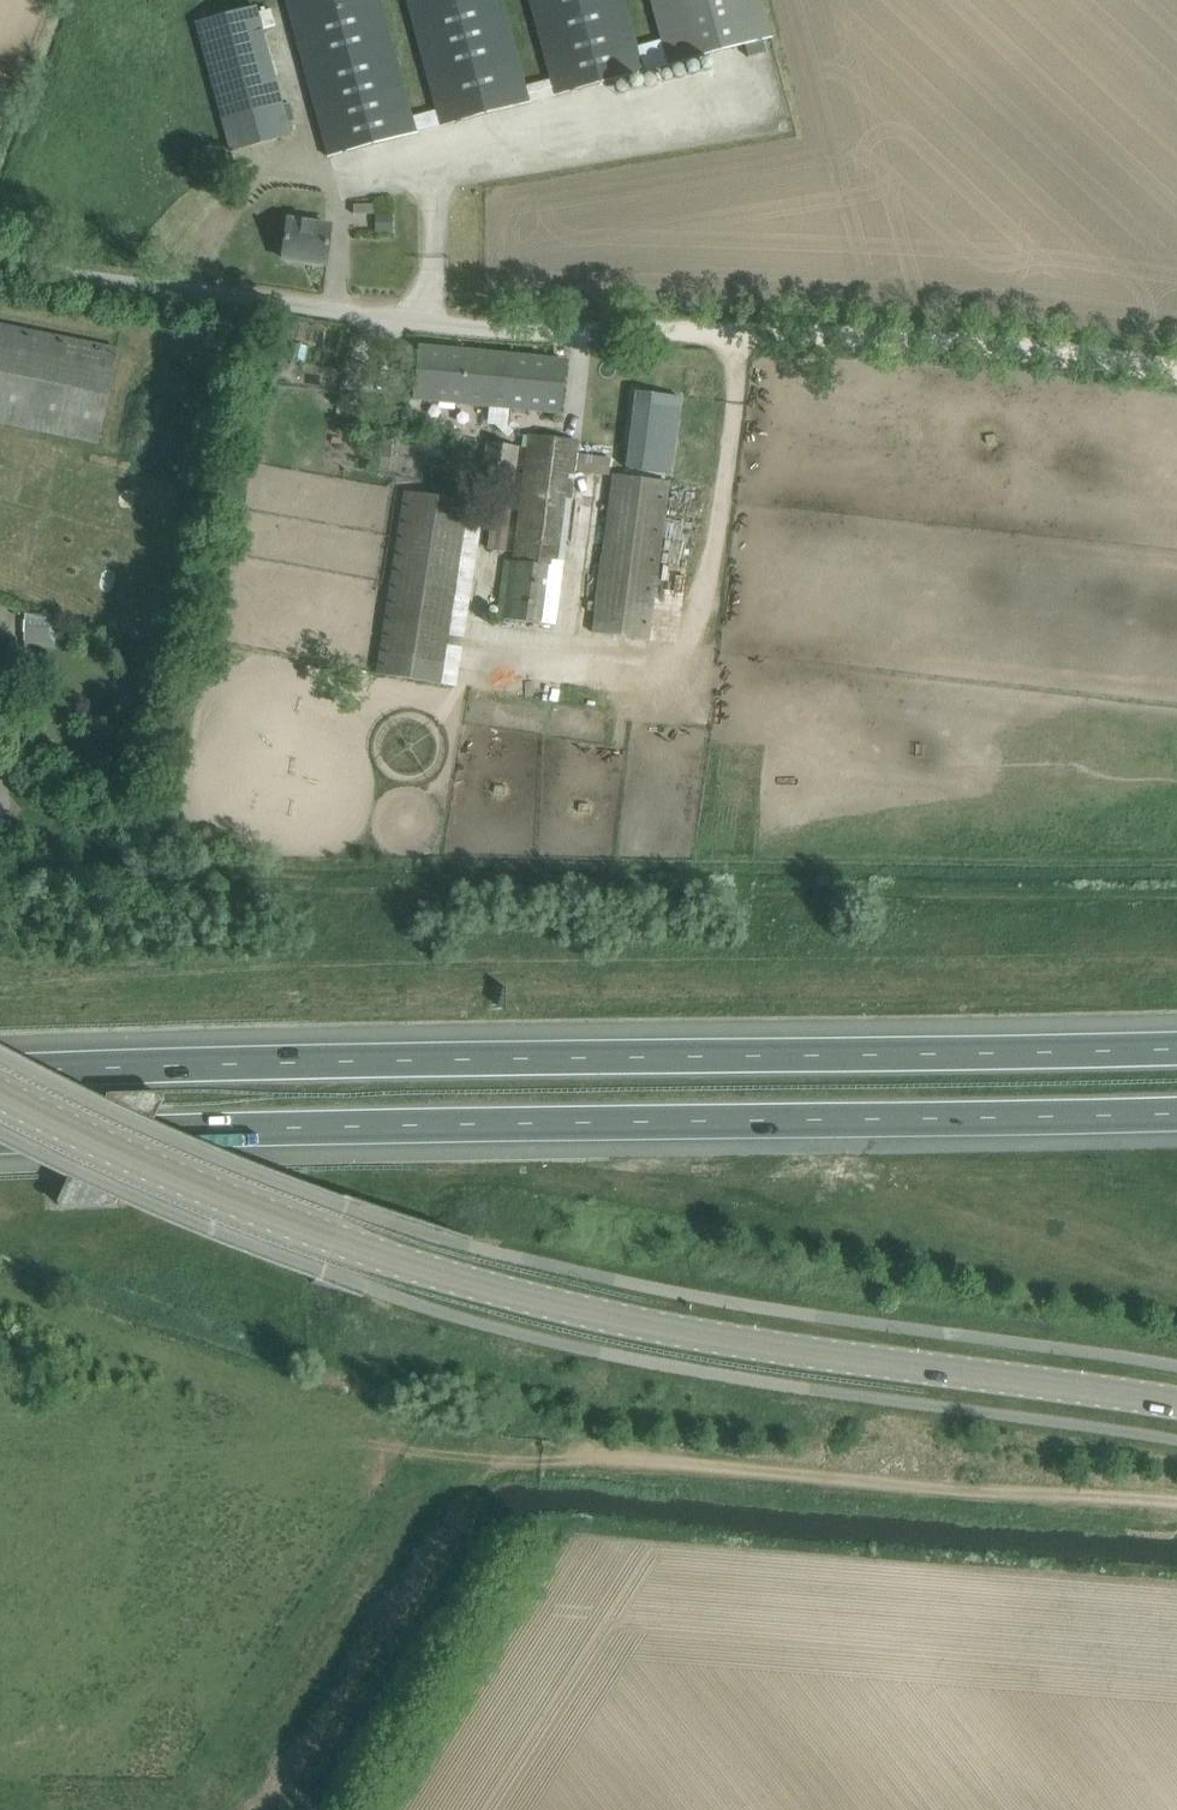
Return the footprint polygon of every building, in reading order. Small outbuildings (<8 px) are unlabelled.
[(328,157),(416,134),(412,116),(380,0),(286,0),(328,157)] [(437,110),(441,127),(530,103),(525,86),(502,0),(407,0),(437,110)] [(551,79),(555,96),(644,72),(637,48),(624,0),(530,0),(551,79)] [(662,41),(637,48),(644,72),(771,38),(761,0),(651,0),(662,41)] [(275,78),(214,94),(228,145),(229,151),(290,135),(275,78)] [(551,79),(525,86),(530,103),(555,96),(551,79)] [(437,110),(412,116),(416,134),(441,127),(437,110)] [(371,204),(352,203),(352,219),(371,220),(371,204)] [(287,221),(286,234),(282,258),(325,264),(330,226),(287,221)] [(26,428),(98,443),(98,442),(108,394),(117,347),(0,323),(0,423),(26,428)] [(413,399),(497,407),(496,419),(508,419),(508,408),(560,413),(565,361),(419,346),(413,399)] [(674,441),(680,397),(636,392),(630,435),(674,441)] [(504,560),(497,618),(541,624),(548,567),(561,569),(574,471),(607,477),(609,458),(576,453),(578,442),(529,436),(526,459),(513,561),(504,560)] [(487,442),(484,466),(482,480),(489,481),(487,491),(510,495),(511,487),(513,487),(518,446),(487,442)] [(612,475),(592,632),(649,640),(669,482),(612,475)] [(402,515),(377,674),(443,684),(450,636),(451,630),(462,550),(467,516),(471,493),(454,490),(453,499),(406,492),(402,515)] [(487,550),(506,553),(512,500),(493,497),(487,550)]
